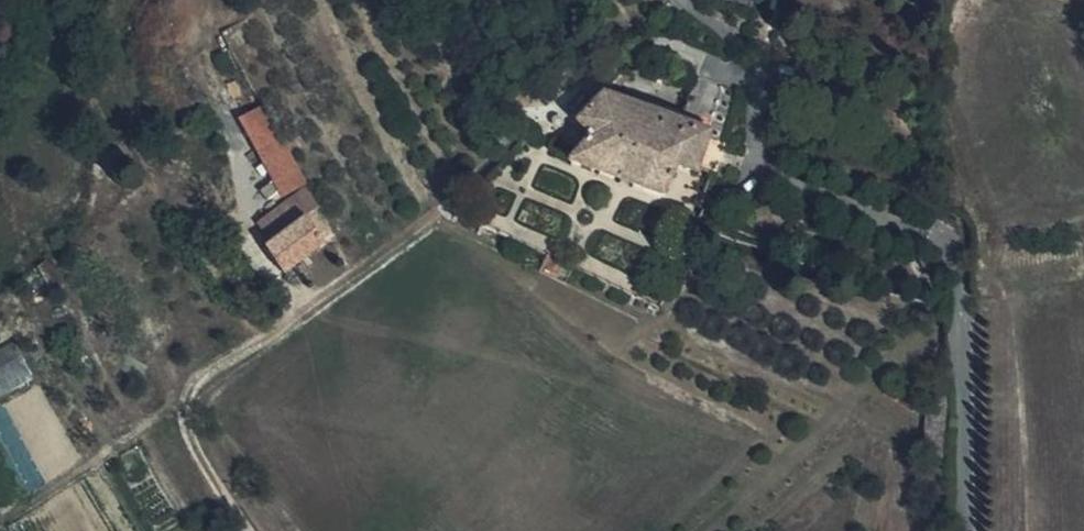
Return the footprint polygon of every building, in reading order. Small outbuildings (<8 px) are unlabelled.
[(708,136),(720,103),(736,110),(742,93),(698,75),(682,120),(605,91),(575,119),(591,133),(567,160),(659,193),(670,159),(697,170),(698,165),(714,172),(725,144),(708,136)] [(241,115),(284,193),(308,180),(264,102),(241,115)] [(326,236),(332,232),(307,185),(260,222),(273,240),(266,246),(285,273),(325,241),(326,236)] [(0,344),(0,401),(35,381),(11,338),(0,344)]
